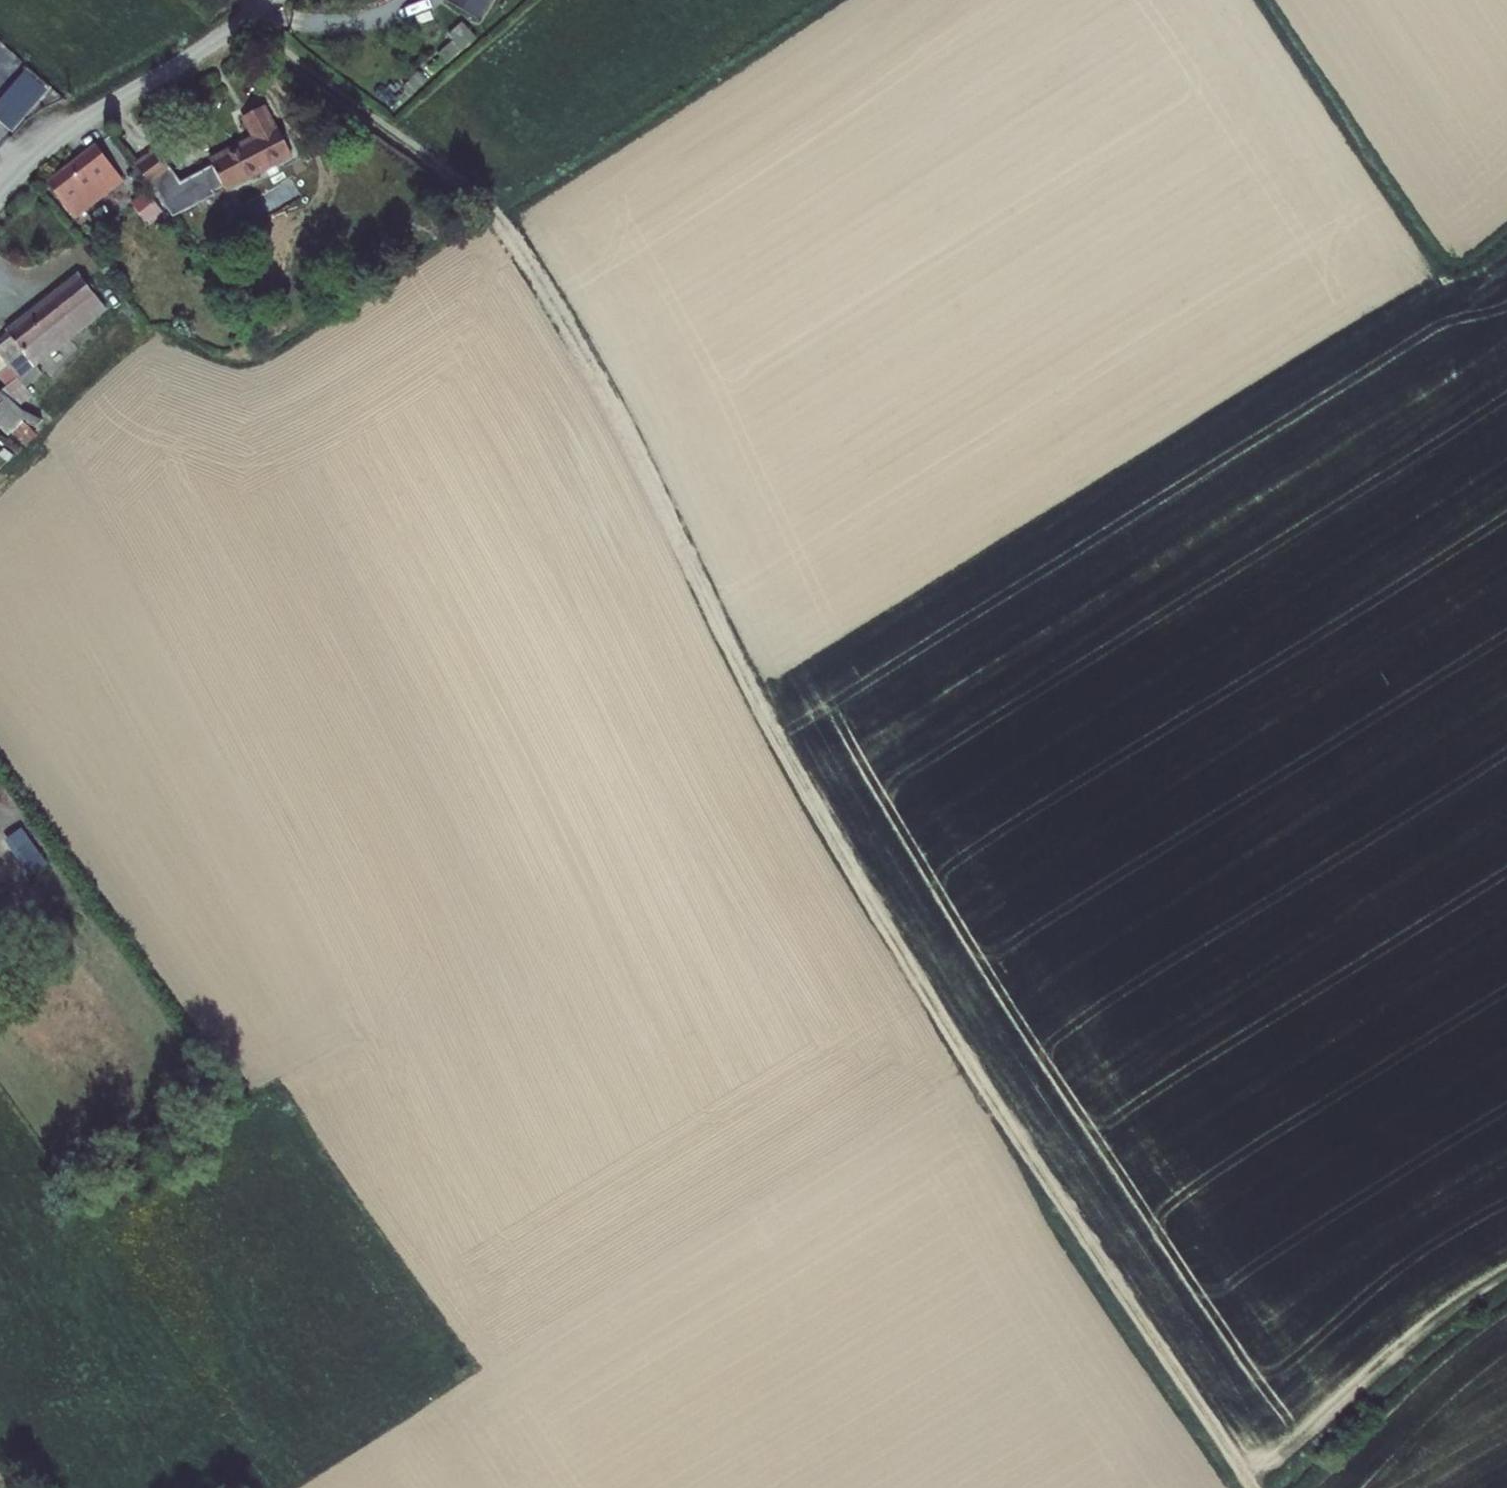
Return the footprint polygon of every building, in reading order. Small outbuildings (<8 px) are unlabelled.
[(157,207),(210,171),(215,178),(278,132),(262,106),(256,108),(242,87),(224,99),(239,121),(198,149),(200,153),(169,174),(146,140),(122,158),(122,159),(157,207)] [(115,168),(117,166),(87,132),(38,174),(56,195),(84,172),(88,176),(99,167),(105,176),(115,168)] [(66,207),(105,176),(99,167),(88,176),(84,172),(56,195),(66,207)] [(105,176),(115,189),(126,182),(115,168),(105,176)] [(1,327),(26,358),(37,373),(50,362),(40,346),(98,301),(73,265),(0,323),(0,326),(1,327)] [(7,372),(26,358),(1,327),(0,327),(0,361),(7,372)] [(10,435),(11,435),(11,434),(20,425),(24,421),(25,422),(26,421),(28,423),(29,422),(31,423),(32,422),(34,424),(35,423),(38,425),(38,426),(39,425),(42,422),(43,421),(43,420),(42,419),(26,411),(2,389),(0,391),(0,395),(3,398),(0,402),(0,428),(8,435),(9,435),(10,435)] [(30,874),(50,861),(25,824),(5,837),(30,874)]
